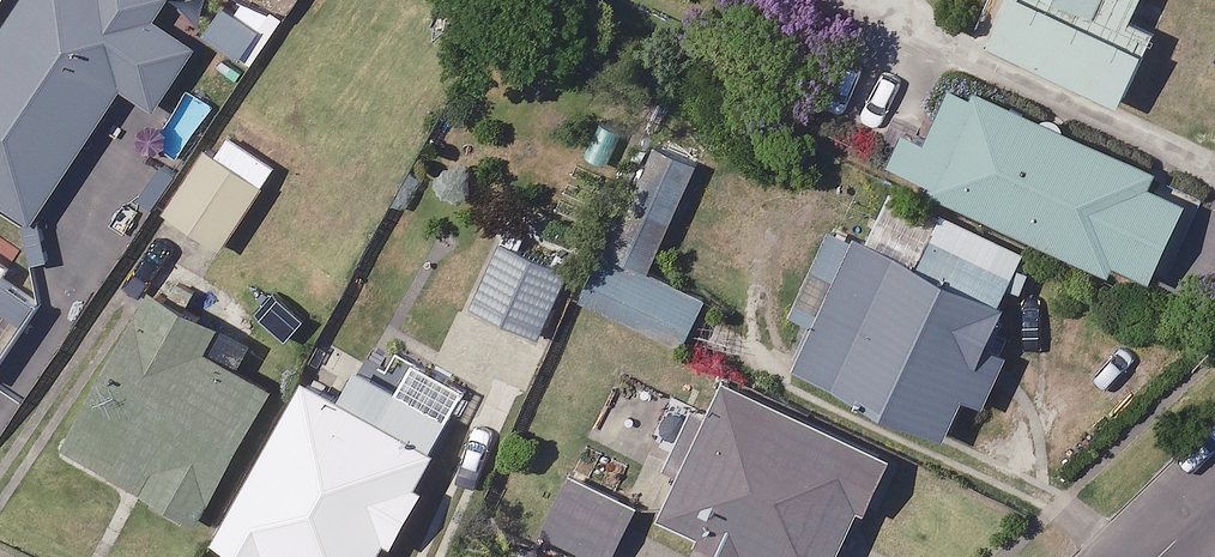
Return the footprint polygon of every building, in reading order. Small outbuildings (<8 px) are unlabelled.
[(0,43),(0,202),(37,226),(127,85),(161,107),(199,48),(155,20),(168,1),(167,0),(27,0),(0,43)] [(940,63),(1060,119),(1115,0),(969,0),(940,63)] [(1214,39),(1214,0),(1130,0),(1214,39)] [(268,31),(231,6),(213,33),(250,58),(268,31)] [(938,181),(935,190),(1115,272),(1120,262),(1160,280),(1201,190),(960,80),(934,137),(914,127),(898,163),(938,181)] [(283,168),(228,129),(172,208),(227,247),(283,168)] [(703,166),(660,146),(587,296),(688,344),(710,297),(653,270),(703,166)] [(923,259),(843,221),(799,315),(821,326),(803,364),(955,435),(974,395),(997,400),(1018,274),(934,235),(923,259)] [(573,276),(505,245),(478,304),(547,335),(573,276)] [(0,255),(0,369),(43,303),(6,279),(15,265),(0,255)] [(226,326),(162,290),(75,447),(203,519),(278,386),(213,350),(226,326)] [(401,546),(434,487),(424,482),(473,391),(426,365),(410,394),(358,366),(351,380),(321,363),(224,542),(251,556),(383,556),(392,541),(401,546)] [(705,541),(739,556),(756,556),(757,555),(763,556),(845,556),(892,457),(731,381),(669,513),(709,532),(705,541)] [(576,475),(550,531),(606,556),(617,556),(641,505),(576,475)]
